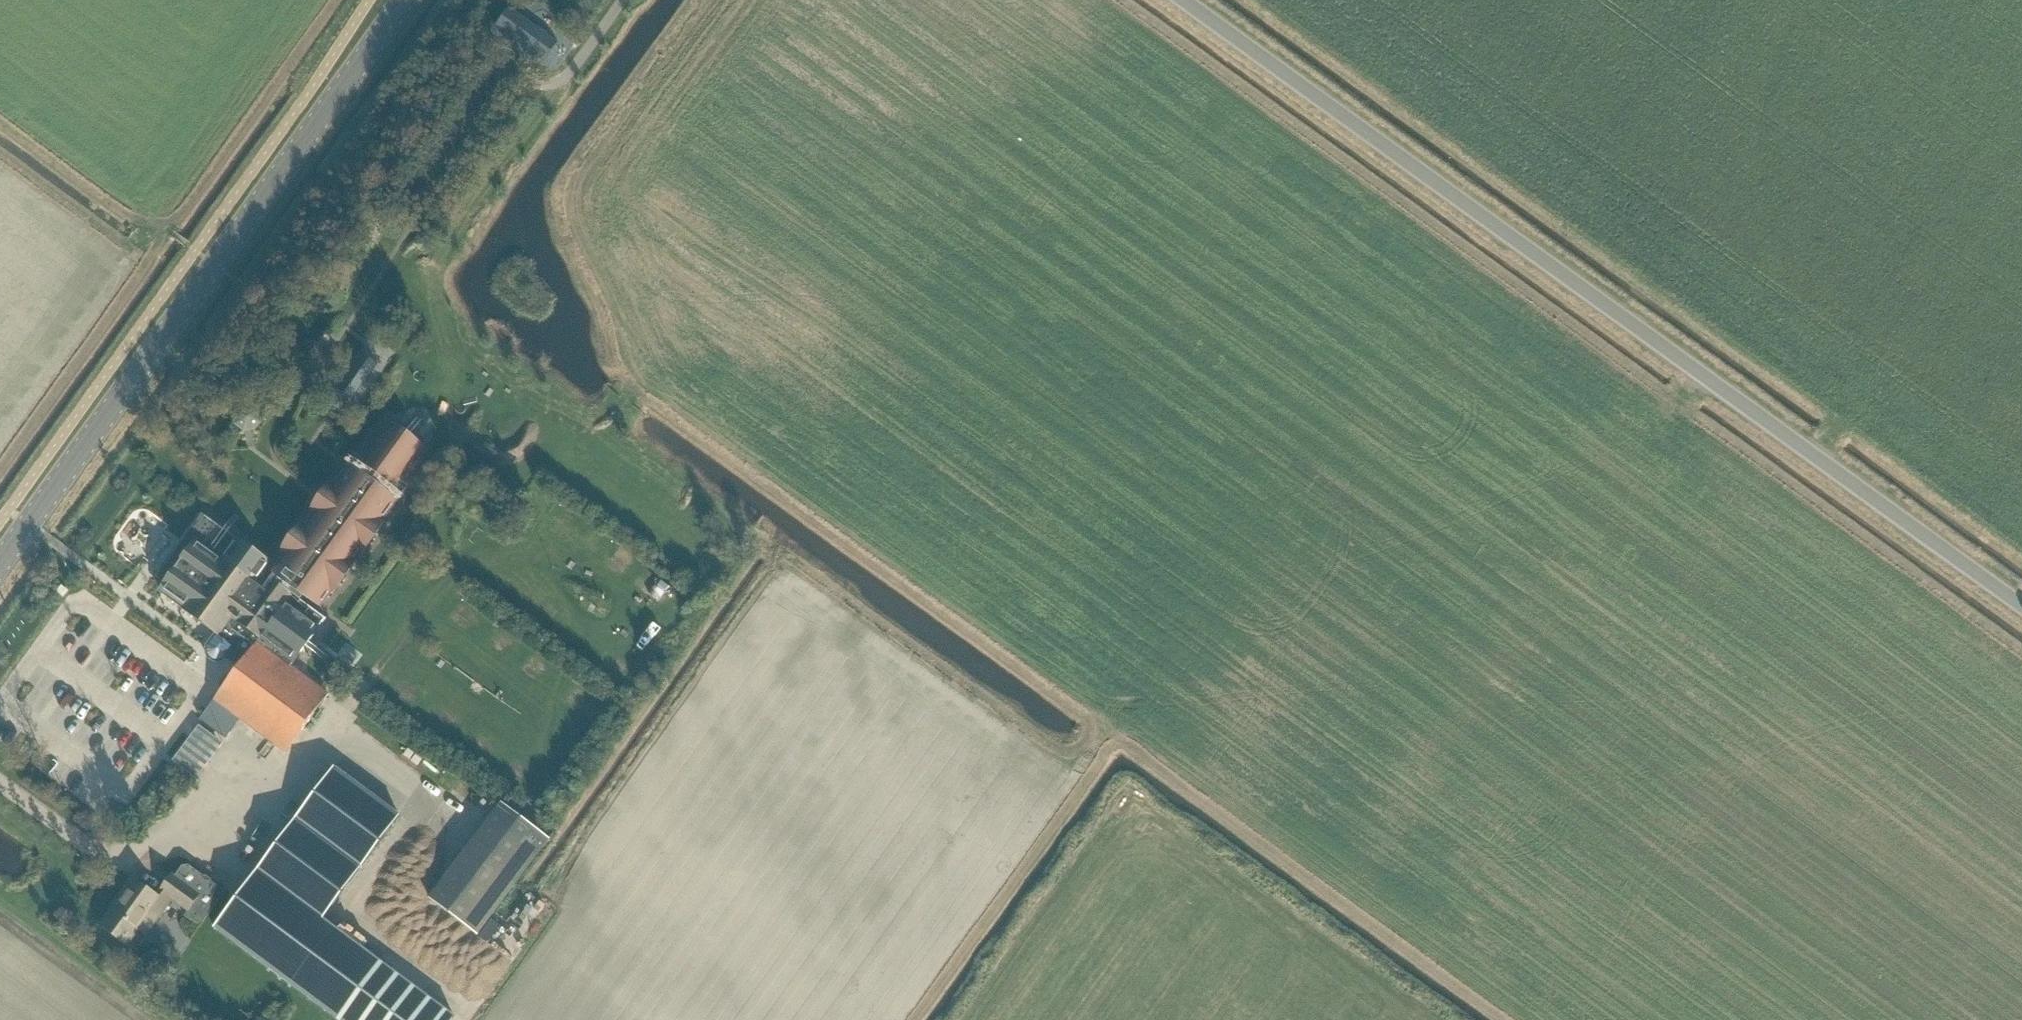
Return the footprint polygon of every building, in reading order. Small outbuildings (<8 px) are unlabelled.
[(184,543),(160,577),(167,582),(161,590),(218,632),(208,645),(211,647),(206,653),(219,662),(223,656),(240,668),(257,643),(289,667),(325,619),(300,601),(305,595),(320,606),(332,591),(334,592),(355,563),(353,562),(361,550),(363,551),(384,523),(382,521),(396,503),(386,496),(422,448),(392,426),(357,475),(348,468),(334,486),(332,485),(311,514),(313,515),(305,527),(303,525),(282,554),(284,556),(275,567),(204,515),(184,543)] [(328,696),(289,667),(257,643),(240,668),(201,720),(226,739),(240,719),(285,753),(328,696)] [(255,871),(212,929),(330,1016),(373,958),(322,921),(361,868),(400,815),(334,766),(294,819),(255,871)] [(502,801),(431,898),(479,933),(550,836),(502,801)] [(135,882),(102,927),(127,946),(139,930),(147,936),(174,900),(205,921),(225,892),(189,867),(183,868),(176,879),(173,877),(157,899),(135,882)] [(373,958),(330,1016),(336,1019),(452,1019),(454,1018),(373,958)]
